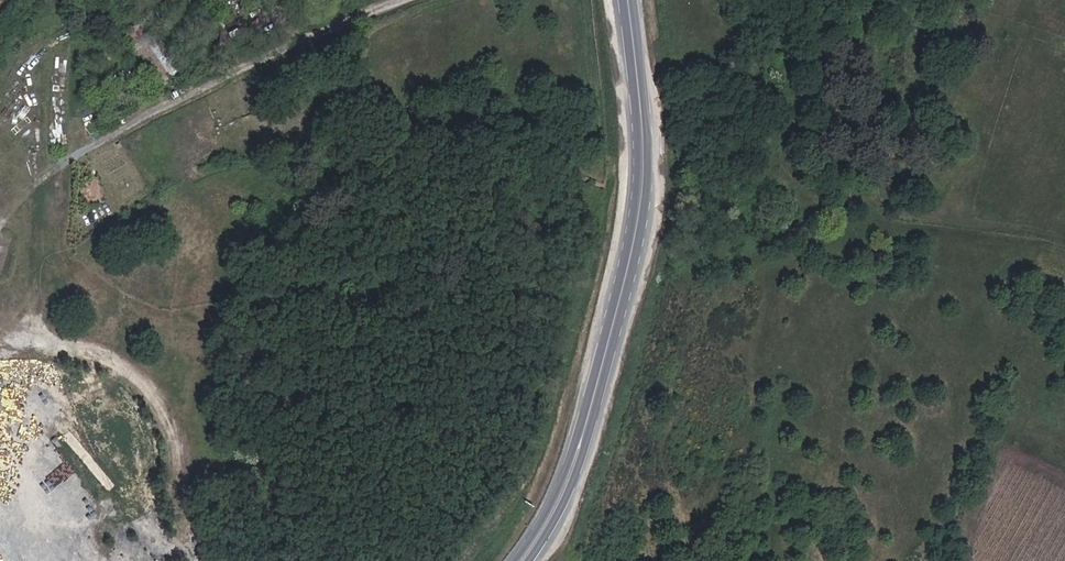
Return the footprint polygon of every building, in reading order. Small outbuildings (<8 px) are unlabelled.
[(138,54),(153,41),(137,23),(111,45),(125,63),(138,54)] [(138,71),(158,92),(185,68),(157,37),(153,41),(138,54),(147,64),(138,71)]
